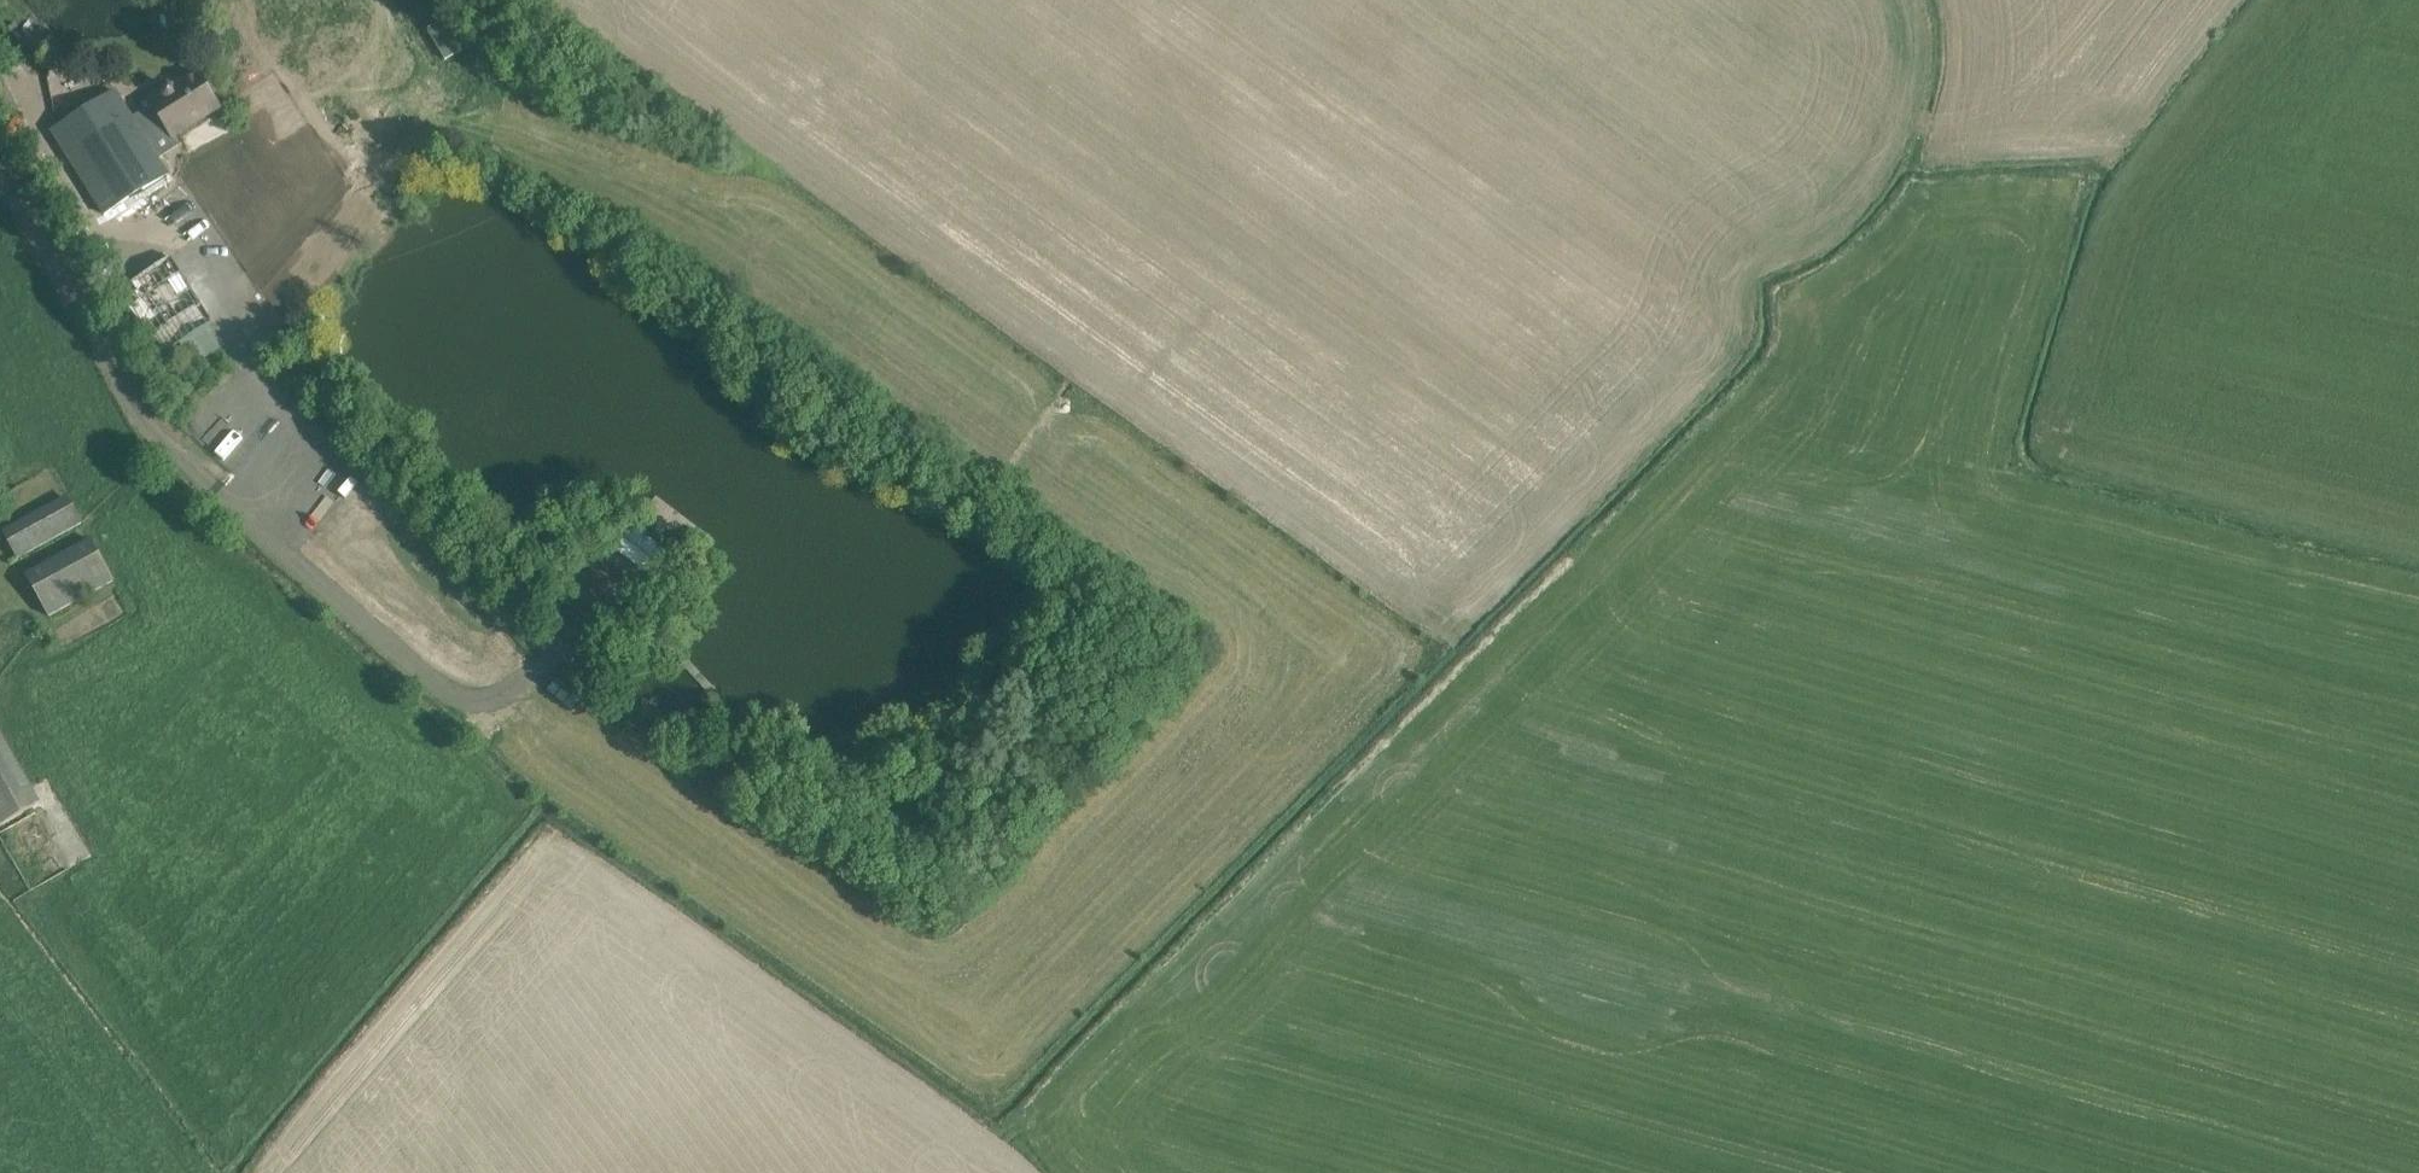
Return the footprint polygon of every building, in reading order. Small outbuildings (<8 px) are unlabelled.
[(218,106),(211,94),(198,73),(174,88),(173,88),(169,86),(164,89),(163,94),(164,95),(151,103),(152,105),(132,118),(115,91),(52,131),(105,213),(167,174),(147,142),(167,129),(171,136),(218,106)] [(213,323),(171,257),(118,291),(160,357),(181,344),(195,365),(221,349),(208,327),(213,323)] [(0,528),(0,533),(14,559),(82,524),(66,494),(0,528)] [(91,539),(26,575),(49,616),(114,580),(91,539)] [(0,751),(0,825),(32,807),(0,751)]
